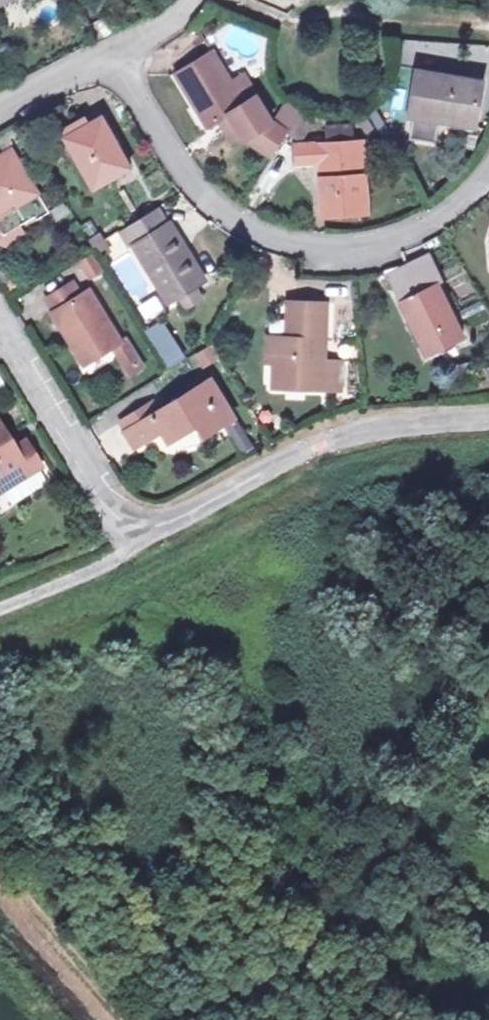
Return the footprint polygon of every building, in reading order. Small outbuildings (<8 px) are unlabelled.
[(229,108),(245,133),(275,153),(289,127),(275,119),(272,117),(244,69),(231,77),(213,46),(176,68),(207,121),(218,114),(229,108)] [(453,70),(424,66),(417,106),(418,106),(415,130),(441,134),(445,111),(480,117),(487,77),(453,70)] [(290,95),(275,119),(289,127),(300,106),(301,105),(290,95)] [(91,175),(127,153),(98,104),(62,126),(91,175)] [(312,113),(300,106),(289,127),(301,134),(312,113)] [(229,132),(245,133),(229,108),(218,114),(229,132)] [(303,161),(330,160),(332,209),(371,207),(370,142),(356,142),(355,127),(330,127),(330,142),(302,143),(303,161)] [(40,200),(5,142),(0,145),(0,225),(40,200)] [(151,196),(126,211),(136,227),(129,231),(165,289),(202,265),(167,208),(161,212),(151,196)] [(136,227),(126,211),(120,216),(117,217),(126,233),(129,231),(136,227)] [(409,292),(441,276),(446,274),(434,250),(397,268),(409,292)] [(76,265),(90,280),(101,270),(87,255),(76,265)] [(4,276),(10,285),(24,276),(18,267),(4,276)] [(115,337),(120,334),(84,279),(75,285),(67,271),(42,288),(86,356),(115,337)] [(441,276),(409,292),(407,293),(432,345),(467,329),(441,276)] [(282,324),(282,345),(282,374),(346,375),(347,347),(331,347),(331,292),(294,291),(293,324),(282,324)] [(270,345),(282,345),(282,324),(270,323),(270,345)] [(126,330),(120,334),(115,337),(133,365),(144,357),(126,330)] [(203,371),(215,365),(206,346),(193,353),(203,371)] [(488,378),(488,368),(470,371),(471,382),(488,378)] [(158,402),(140,412),(127,420),(137,437),(165,421),(171,431),(202,413),(210,428),(238,412),(214,371),(158,402)] [(140,412),(158,402),(152,392),(135,402),(140,412)] [(13,436),(0,416),(0,482),(39,456),(23,430),(13,436)]
